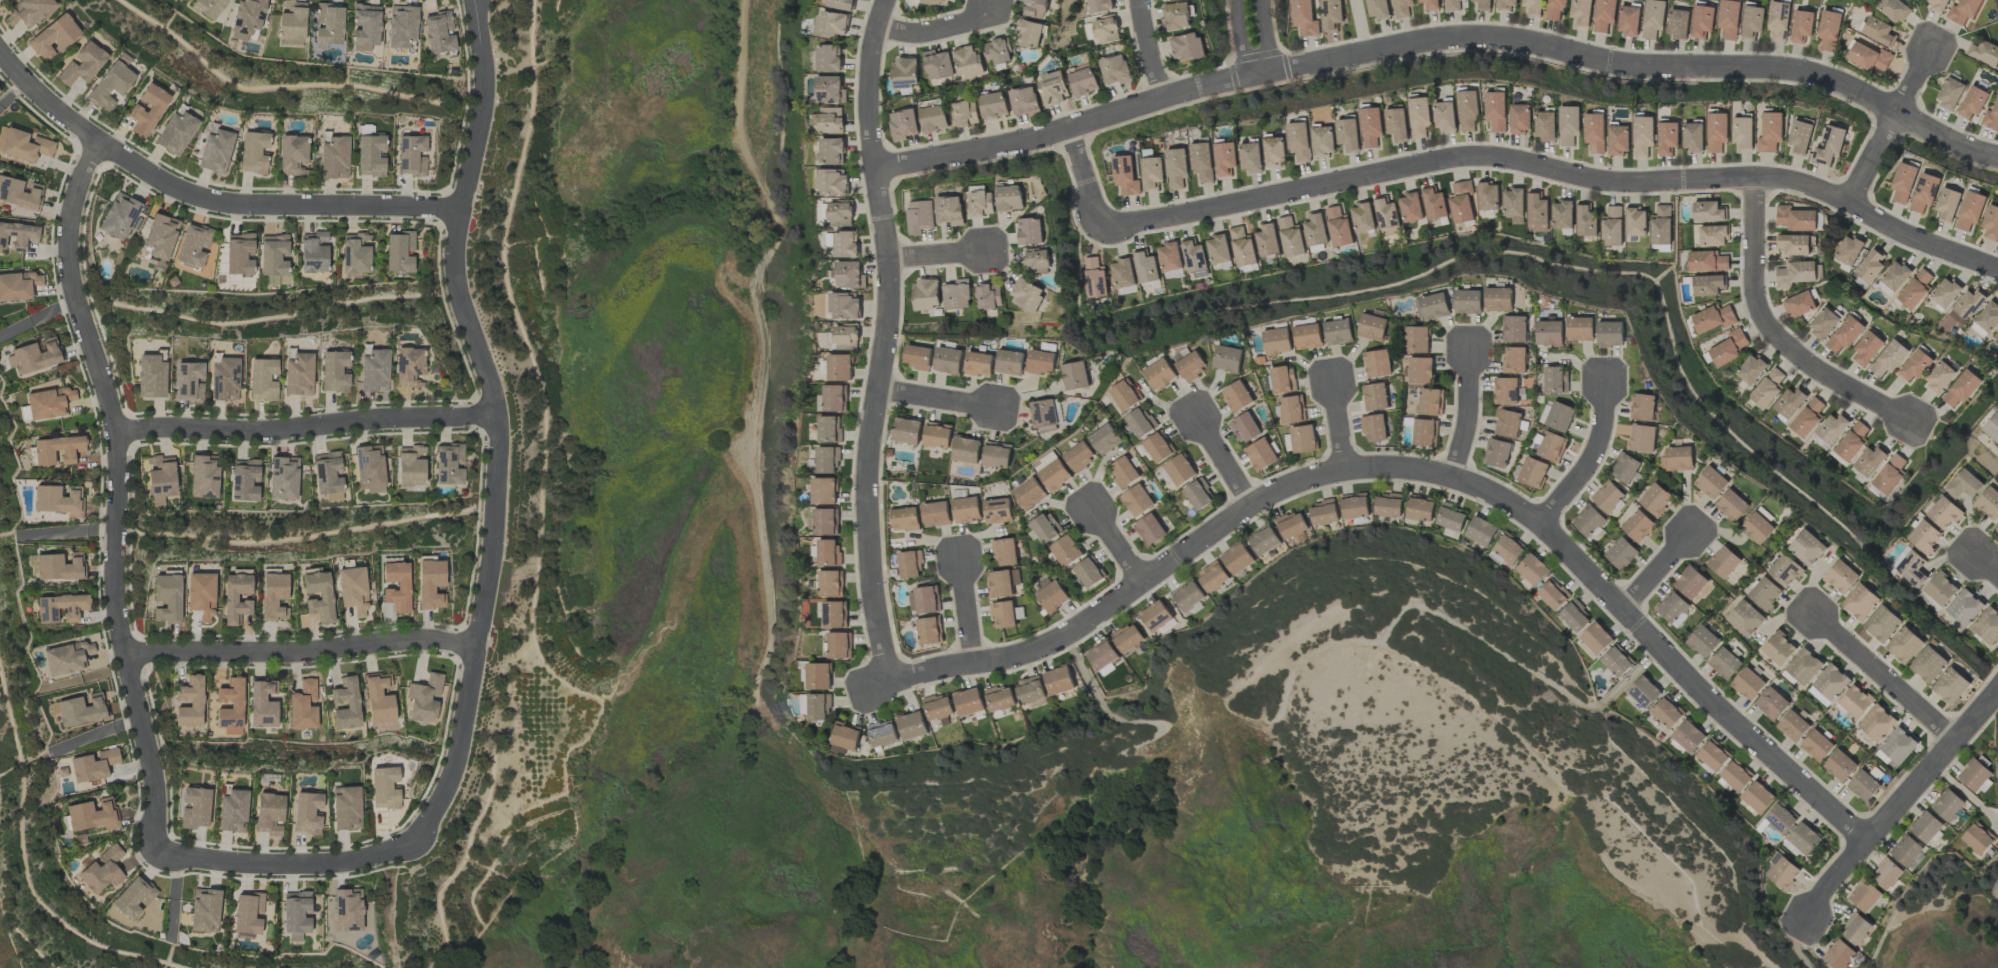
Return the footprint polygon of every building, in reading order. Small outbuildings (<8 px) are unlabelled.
[(56,8),(50,0),(18,0),(7,7),(11,13),(3,19),(8,26),(18,19),(25,29),(56,8)] [(212,22),(226,0),(194,0),(189,7),(212,22)] [(230,31),(257,37),(265,0),(237,0),(230,31)] [(305,1),(283,0),(279,0),(279,10),(278,10),(277,46),(294,46),(294,41),(304,42),(305,1)] [(853,12),(856,0),(830,0),(829,6),(853,12)] [(1022,14),(1044,19),(1048,0),(1025,0),(1022,14)] [(1111,0),(1087,0),(1089,14),(1113,10),(1111,0)] [(1318,21),(1313,21),(1312,0),(1291,0),(1292,27),(1299,27),(1299,37),(1319,36),(1318,21)] [(1323,31),(1338,31),(1338,24),(1344,24),(1343,0),(1322,0),(1323,31)] [(1389,18),(1387,0),(1366,0),(1369,20),(1389,18)] [(1408,7),(1413,6),(1412,0),(1391,0),(1395,19),(1410,17),(1408,7)] [(1418,3),(1426,3),(1426,11),(1438,10),(1438,0),(1417,0),(1418,3)] [(1444,12),(1459,11),(1459,0),(1462,0),(1443,0),(1444,12)] [(1479,2),(1478,11),(1491,11),(1491,0),(1471,0),(1471,2),(1479,2)] [(1517,9),(1518,0),(1497,0),(1497,9),(1517,9)] [(1542,17),(1543,0),(1523,0),(1522,7),(1527,8),(1527,17),(1542,17)] [(1560,9),(1567,10),(1568,0),(1547,0),(1545,20),(1559,21),(1560,9)] [(1592,0),(1572,0),(1570,18),(1577,19),(1576,27),(1590,28),(1592,0)] [(1593,32),(1607,33),(1608,24),(1615,24),(1617,0),(1596,0),(1593,32)] [(1666,0),(1647,0),(1641,38),(1660,41),(1666,0)] [(1722,29),(1722,39),(1737,41),(1740,1),(1733,0),(1720,0),(1718,29),(1722,29)] [(1898,25),(1911,9),(1900,0),(1881,0),(1875,7),(1898,25)] [(1931,4),(1929,8),(1942,15),(1949,0),(1923,0),(1931,4)] [(1958,7),(1951,4),(1946,19),(1964,26),(1967,17),(1975,20),(1982,0),(1961,0),(1958,7)] [(1790,3),(1770,1),(1768,30),(1772,30),(1771,41),(1787,43),(1790,3)] [(1160,18),(1162,32),(1191,28),(1187,2),(1163,6),(1165,18),(1160,18)] [(314,26),(314,43),(341,44),(343,5),(315,4),(314,26)] [(380,5),(352,4),(351,23),(358,23),(358,29),(351,29),(351,50),(370,51),(370,45),(379,45),(380,5)] [(1638,36),(1641,7),(1621,5),(1618,34),(1638,36)] [(1706,31),(1713,32),(1715,7),(1695,5),(1692,38),(1706,39),(1706,31)] [(387,48),(414,48),(415,6),(388,6),(387,48)] [(1742,39),(1755,40),(1756,32),(1762,32),(1764,8),(1744,6),(1742,39)] [(1686,39),(1691,11),(1671,8),(1666,36),(1686,39)] [(850,14),(819,10),(817,35),(847,38),(850,14)] [(1815,12),(1794,10),(1791,43),(1805,44),(1805,37),(1812,37),(1815,12)] [(1822,40),(1820,50),(1834,52),(1842,14),(1823,10),(1817,39),(1822,40)] [(422,14),(427,54),(455,51),(450,11),(422,14)] [(26,40),(41,62),(60,48),(80,35),(64,13),(26,40)] [(1861,33),(1889,48),(1895,37),(1889,33),(1892,27),(1871,15),(1861,33)] [(1114,17),(1091,23),(1097,45),(1120,39),(1114,17)] [(1016,45),(1039,49),(1043,24),(1021,19),(1016,45)] [(1178,64),(1206,57),(1198,31),(1171,39),(1178,64)] [(983,43),(988,66),(1013,60),(1008,37),(983,43)] [(67,87),(76,76),(85,84),(107,55),(86,39),(71,59),(70,58),(55,78),(67,87)] [(1997,62),(1997,47),(1983,40),(1979,47),(1972,44),(1967,55),(1995,68),(1997,62)] [(1879,53),(1855,41),(1847,58),(1883,76),(1893,55),(1880,49),(1879,53)] [(818,45),(817,71),(842,71),(842,46),(818,45)] [(981,53),(975,54),(973,45),(952,50),(960,79),(986,73),(981,53)] [(929,82),(954,76),(949,51),(935,54),(935,50),(922,53),(929,82)] [(1098,60),(1105,85),(1118,82),(1119,85),(1132,81),(1124,53),(1098,60)] [(892,88),(918,87),(918,58),(891,59),(892,88)] [(85,98),(107,114),(115,103),(106,96),(111,89),(120,96),(135,75),(113,59),(85,98)] [(1100,90),(1092,66),(1067,74),(1075,98),(1100,90)] [(1036,79),(1045,107),(1070,99),(1061,71),(1036,79)] [(846,103),(846,89),(843,89),(843,77),(818,76),(817,103),(846,103)] [(1953,111),(1966,85),(1947,76),(1935,102),(1953,111)] [(137,98),(149,106),(146,111),(133,104),(126,115),(138,123),(132,133),(143,139),(170,96),(147,82),(137,98)] [(1008,92),(1014,117),(1027,113),(1028,117),(1041,114),(1033,85),(1008,92)] [(1972,113),(1979,116),(1988,93),(1969,85),(1957,115),(1969,120),(1972,113)] [(1458,91),(1460,132),(1475,131),(1474,118),(1480,118),(1478,90),(1458,91)] [(979,95),(982,119),(1007,117),(1004,92),(979,95)] [(1486,122),(1492,122),(1492,132),(1506,132),(1506,92),(1486,92),(1486,122)] [(1992,112),(1985,110),(1980,125),(1997,131),(1997,93),(1992,112)] [(1410,98),(1411,138),(1426,138),(1426,127),(1431,126),(1430,97),(1410,98)] [(975,100),(951,105),(956,128),(979,124),(975,100)] [(1456,130),(1455,101),(1434,102),(1436,131),(1456,130)] [(1511,133),(1531,134),(1532,105),(1511,104),(1511,133)] [(919,108),(922,133),(947,130),(945,105),(919,108)] [(1580,106),(1560,106),(1560,146),(1575,146),(1574,136),(1580,136),(1580,106)] [(842,107),(819,107),(819,132),(843,132),(842,107)] [(174,108),(152,142),(176,157),(198,123),(174,108)] [(888,114),(894,141),(920,135),(914,108),(888,114)] [(1378,148),(1378,138),(1382,138),(1382,108),(1362,108),(1363,148),(1378,148)] [(1388,135),(1394,134),(1396,143),(1409,141),(1405,108),(1385,111),(1388,135)] [(1536,140),(1556,140),(1555,111),(1536,111),(1536,140)] [(1605,113),(1585,113),(1584,143),(1590,143),(1590,154),(1605,154),(1605,113)] [(1707,153),(1722,153),(1723,143),(1728,143),(1728,113),(1708,113),(1707,153)] [(1757,137),(1757,152),(1776,153),(1777,142),(1782,143),(1783,113),(1763,113),(1762,137),(1757,137)] [(1358,117),(1337,118),(1338,144),(1346,144),(1347,153),(1359,152),(1358,117)] [(1655,117),(1634,117),(1634,157),(1648,157),(1648,146),(1654,146),(1655,117)] [(1753,117),(1732,118),(1733,142),(1740,142),(1741,151),(1754,151),(1753,117)] [(1311,162),(1309,122),(1288,123),(1289,153),(1296,153),(1297,163),(1311,162)] [(1658,156),(1673,156),(1673,147),(1678,147),(1679,123),(1659,122),(1658,156)] [(1704,123),(1683,123),(1683,151),(1703,152),(1704,123)] [(1846,129),(1826,125),(1822,148),(1814,146),(1811,162),(1831,166),(1833,157),(1840,158),(1846,129)] [(36,153),(51,157),(55,142),(30,135),(31,133),(1,126),(0,131),(0,154),(33,162),(36,153)] [(224,173),(233,133),(207,126),(197,167),(224,173)] [(1629,155),(1629,126),(1610,126),(1609,155),(1629,155)] [(1314,156),(1334,156),(1333,127),(1313,127),(1314,156)] [(239,172),(265,173),(266,157),(259,157),(260,148),(268,148),(268,133),(241,132),(239,172)] [(305,164),(306,136),(279,135),(279,174),(304,174),(304,164),(305,164)] [(383,152),(384,152),(383,135),(356,135),(357,176),(384,176),(383,152)] [(424,135),(397,136),(397,175),(424,175),(424,153),(425,153),(424,135)] [(319,143),(319,179),(347,178),(346,136),(326,136),(326,143),(319,143)] [(1284,137),(1265,138),(1266,168),(1285,168),(1284,137)] [(820,138),(820,164),(845,164),(845,138),(820,138)] [(1193,174),(1199,174),(1200,184),(1214,183),(1212,142),(1191,144),(1193,174)] [(1217,177),(1233,177),(1232,168),(1237,168),(1236,143),(1216,144),(1217,177)] [(1242,172),(1263,171),(1261,143),(1240,144),(1242,172)] [(1184,178),(1188,178),(1187,149),(1168,149),(1169,190),(1184,189),(1184,178)] [(1133,156),(1113,157),(1114,186),(1121,186),(1121,196),(1141,195),(1140,180),(1134,180),(1133,156)] [(1143,158),(1144,191),(1159,190),(1158,182),(1164,182),(1163,157),(1143,158)] [(1891,201),(1905,206),(1919,168),(1900,161),(1890,189),(1895,191),(1891,201)] [(847,170),(815,169),(814,194),(847,195),(847,170)] [(1939,178),(1922,172),(1909,209),(1926,215),(1939,178)] [(37,211),(43,185),(30,182),(27,193),(21,191),(23,181),(0,175),(0,202),(37,211)] [(1475,220),(1467,180),(1451,184),(1453,194),(1448,195),(1454,224),(1475,220)] [(1498,183),(1477,183),(1478,211),(1499,210),(1498,183)] [(997,187),(998,211),(1024,210),(1023,186),(997,187)] [(1443,192),(1436,193),(1435,187),(1422,189),(1428,220),(1448,217),(1443,192)] [(1935,210),(1941,212),(1939,220),(1951,225),(1962,193),(1942,187),(1935,210)] [(970,190),(971,216),(994,215),(993,188),(970,190)] [(1503,216),(1511,216),(1511,224),(1523,224),(1522,189),(1503,189),(1503,216)] [(1977,224),(1987,197),(1967,190),(1954,227),(1968,232),(1971,222),(1977,224)] [(98,231),(125,241),(139,202),(113,192),(98,231)] [(1528,192),(1527,231),(1548,232),(1549,200),(1541,199),(1541,193),(1528,192)] [(1398,197),(1403,223),(1422,220),(1418,193),(1398,197)] [(1394,202),(1388,204),(1386,195),(1373,199),(1381,231),(1400,226),(1394,202)] [(937,223),(950,222),(950,226),(963,226),(962,196),(936,197),(937,223)] [(907,236),(921,236),(921,229),(933,229),(933,201),(907,202),(907,236)] [(1552,201),(1552,228),(1572,229),(1573,202),(1552,201)] [(1717,201),(1692,202),(1693,222),(1727,221),(1726,207),(1717,208),(1717,201)] [(1984,238),(1997,242),(1997,241),(1997,204),(1989,202),(1981,228),(1987,229),(1984,238)] [(852,226),(852,203),(829,203),(828,226),(852,226)] [(1351,206),(1354,233),(1374,231),(1371,204),(1351,206)] [(1577,236),(1597,236),(1597,211),(1591,212),(1591,204),(1577,204),(1577,236)] [(1650,244),(1670,244),(1671,205),(1656,204),(1656,215),(1651,215),(1650,244)] [(1325,208),(1333,247),(1353,243),(1347,214),(1341,215),(1339,205),(1325,208)] [(1816,211),(1790,210),(1790,205),(1776,205),(1776,225),(1786,225),(1786,231),(1816,231),(1816,211)] [(1601,246),(1621,246),(1621,206),(1607,206),(1607,216),(1601,216),(1601,246)] [(1626,236),(1646,236),(1646,208),(1625,208),(1626,236)] [(142,254),(168,261),(179,220),(153,213),(142,254)] [(1311,222),(1304,223),(1307,246),(1327,244),(1322,213),(1310,215),(1311,222)] [(1293,226),(1291,215),(1277,218),(1285,258),(1305,254),(1299,224),(1293,226)] [(1043,218),(1018,219),(1019,245),(1044,244),(1043,218)] [(4,249),(6,236),(12,236),(11,251),(25,252),(25,241),(37,242),(38,225),(0,222),(0,249),(4,249)] [(174,260),(201,268),(212,230),(186,222),(174,260)] [(1254,233),(1260,257),(1280,252),(1273,222),(1261,224),(1263,231),(1254,233)] [(1228,228),(1237,268),(1258,263),(1251,235),(1245,236),(1243,225),(1228,228)] [(1727,226),(1699,226),(1699,246),(1728,246),(1727,226)] [(326,232),(300,233),(300,272),(327,272),(326,232)] [(386,272),(413,271),(412,254),(414,254),(413,232),(385,232),(386,272)] [(834,257),(858,257),(857,232),(825,233),(825,247),(834,247),(834,257)] [(253,234),(226,233),(225,274),(252,275),(253,234)] [(342,272),(369,272),(369,245),(366,246),(366,234),(341,234),(342,272)] [(1851,267),(1864,244),(1846,234),(1833,258),(1851,267)] [(260,275),(287,275),(287,258),(287,235),(260,235),(260,275)] [(1231,261),(1226,235),(1206,239),(1211,265),(1231,261)] [(1785,256),(1809,255),(1809,246),(1814,246),(1814,235),(1777,235),(1777,248),(1785,248),(1785,256)] [(1188,277),(1208,272),(1202,244),(1196,246),(1194,237),(1181,240),(1188,277)] [(1156,247),(1163,272),(1182,267),(1176,242),(1156,247)] [(1888,258),(1874,247),(1854,272),(1868,284),(1888,258)] [(1133,253),(1140,285),(1158,281),(1152,249),(1133,253)] [(1026,274),(1050,274),(1049,251),(1026,251),(1026,274)] [(1728,256),(1717,256),(1717,251),(1688,252),(1688,272),(1728,271),(1728,256)] [(1084,257),(1086,297),(1106,296),(1105,266),(1098,266),(1098,257),(1084,257)] [(1110,263),(1116,289),(1136,284),(1130,258),(1110,263)] [(1875,285),(1891,298),(1912,272),(1897,259),(1875,285)] [(861,261),(836,262),(836,288),(865,288),(865,274),(862,274),(861,261)] [(1822,262),(1785,263),(1785,268),(1775,269),(1776,289),(1791,288),(1790,282),(1822,281),(1822,262)] [(1926,285),(1933,277),(1923,268),(1895,297),(1911,311),(1931,289),(1926,285)] [(1163,272),(1164,279),(1183,277),(1182,270),(1163,272)] [(30,286),(42,285),(41,272),(0,274),(0,301),(31,299),(30,286)] [(1867,287),(1854,272),(1850,275),(1862,291),(1867,287)] [(1718,295),(1718,289),(1726,289),(1726,275),(1692,276),(1693,296),(1718,295)] [(1929,297),(1945,310),(1962,289),(1947,276),(1929,297)] [(1009,299),(1033,314),(1046,292),(1022,277),(1009,299)] [(913,310),(940,309),(939,279),(912,280),(913,310)] [(943,285),(944,310),(970,309),(969,279),(955,279),(955,285),(943,285)] [(1001,308),(1000,284),(977,286),(978,309),(1001,308)] [(1512,288),(1486,288),(1486,311),(1512,311),(1512,288)] [(1961,327),(1987,298),(1978,289),(1973,295),(1968,290),(1947,314),(1961,327)] [(1455,313),(1481,314),(1481,290),(1455,290),(1455,313)] [(1782,302),(1791,320),(1816,308),(1808,290),(1782,302)] [(1450,315),(1445,292),(1414,299),(1420,322),(1450,315)] [(830,319),(860,319),(861,299),(853,298),(853,293),(830,293),(830,319)] [(1988,300),(1974,324),(1991,334),(1997,322),(1997,307),(1988,300)] [(1721,324),(1723,328),(1737,322),(1729,304),(1719,309),(1717,304),(1690,316),(1698,335),(1721,324)] [(1840,319),(1825,306),(1807,327),(1822,340),(1840,319)] [(1388,318),(1362,314),(1357,337),(1383,342),(1388,318)] [(1846,350),(1865,328),(1850,314),(1824,345),(1835,355),(1842,347),(1846,350)] [(1526,316),(1502,316),(1502,342),(1526,343),(1526,316)] [(1593,317),(1567,317),(1566,341),(1593,341),(1593,317)] [(1327,346),(1353,342),(1350,319),(1324,323),(1327,346)] [(1536,345),(1562,346),(1563,321),(1536,321),(1536,345)] [(1623,322),(1598,322),(1597,347),(1623,347),(1623,322)] [(1969,327),(1984,339),(1988,335),(1973,322),(1969,327)] [(1293,327),(1297,351),(1323,347),(1319,323),(1293,327)] [(857,348),(857,326),(833,327),(834,349),(857,348)] [(1405,353),(1429,353),(1429,327),(1405,326),(1405,353)] [(1739,356),(1736,351),(1749,344),(1739,327),(1726,334),(1729,338),(1707,351),(1717,368),(1739,356)] [(1292,353),(1289,328),(1264,331),(1266,355),(1292,353)] [(1863,368),(1885,343),(1869,329),(1853,349),(1859,354),(1854,360),(1863,368)] [(62,362),(55,336),(41,339),(44,351),(37,353),(34,342),(10,349),(11,355),(5,357),(8,367),(14,366),(17,375),(62,362)] [(1890,374),(1910,352),(1895,339),(1868,368),(1879,379),(1886,371),(1890,374)] [(1213,368),(1239,373),(1243,350),(1218,344),(1213,368)] [(932,348),(906,345),(904,367),(930,369),(932,348)] [(959,375),(963,351),(938,346),(933,371),(959,375)] [(394,348),(396,387),(421,386),(421,381),(414,381),(414,375),(423,375),(422,347),(394,348)] [(1526,347),(1503,347),(1502,373),(1525,373),(1526,347)] [(386,348),(366,349),(366,356),(359,356),(360,391),(387,391),(386,348)] [(1914,375),(1918,379),(1934,361),(1920,348),(1897,373),(1907,383),(1914,375)] [(1187,382),(1209,368),(1197,349),(1175,364),(1187,382)] [(996,373),(1022,376),(1024,352),(998,350),(996,373)] [(1056,353),(1030,350),(1027,372),(1054,375),(1056,353)] [(1364,351),(1366,377),(1390,376),(1388,350),(1364,351)] [(320,392),(347,392),(348,371),(348,352),(321,351),(320,392)] [(990,378),(994,355),(968,351),(964,373),(990,378)] [(283,395),(310,395),(312,353),(291,352),(291,360),(284,360),(283,395)] [(1750,387),(1768,365),(1752,352),(1734,374),(1750,387)] [(158,355),(137,354),(136,397),(164,397),(165,362),(158,361),(158,355)] [(828,381),(852,381),(852,354),(828,355),(828,381)] [(1143,370),(1156,391),(1178,378),(1166,357),(1143,370)] [(1433,358),(1409,357),(1408,383),(1432,384),(1433,358)] [(209,400),(236,400),(237,358),(217,358),(216,365),(209,364),(209,400)] [(276,400),(275,380),(268,380),(268,374),(276,374),(276,358),(249,359),(249,400),(276,400)] [(1922,382),(1938,395),(1956,373),(1941,360),(1922,382)] [(1061,365),(1066,391),(1089,386),(1084,361),(1061,365)] [(175,400),(202,399),(202,380),(202,362),(174,363),(175,400)] [(1273,395),(1297,391),(1292,365),(1269,370),(1273,395)] [(1567,393),(1566,366),(1544,367),(1544,394),(1567,393)] [(1785,376),(1774,367),(1748,397),(1763,410),(1783,387),(1778,384),(1785,376)] [(1963,404),(1982,381),(1966,368),(1940,399),(1952,408),(1959,400),(1963,404)] [(1143,399),(1128,377),(1109,391),(1124,413),(1143,399)] [(1494,404),(1517,405),(1517,378),(1494,378),(1494,404)] [(1221,390),(1232,414),(1254,404),(1243,380),(1221,390)] [(66,415),(64,401),(76,399),(74,387),(57,390),(56,381),(41,383),(42,391),(25,393),(29,420),(66,415)] [(1366,412),(1389,408),(1384,382),(1361,386),(1366,412)] [(847,386),(824,385),(823,412),(847,412),(847,386)] [(1770,408),(1785,421),(1808,396),(1799,387),(1794,393),(1788,388),(1770,408)] [(1418,415),(1442,416),(1443,389),(1420,388),(1418,415)] [(1654,421),(1655,395),(1632,394),(1630,420),(1654,421)] [(1283,425),(1306,421),(1302,395),(1278,399),(1283,425)] [(1803,440),(1823,417),(1818,413),(1824,405),(1814,396),(1787,426),(1803,440)] [(1030,403),(1034,431),(1060,427),(1055,399),(1030,403)] [(1566,434),(1576,409),(1553,400),(1544,425),(1566,434)] [(1139,440),(1157,428),(1142,406),(1124,417),(1139,440)] [(1521,413),(1499,409),(1495,435),(1516,439),(1521,413)] [(1981,430),(1997,444),(1997,409),(1981,430)] [(1228,422),(1239,445),(1260,435),(1250,412),(1228,422)] [(1366,443),(1387,440),(1383,413),(1361,417),(1366,443)] [(1829,446),(1851,422),(1841,413),(1835,419),(1830,415),(1814,433),(1829,446)] [(841,416),(818,417),(819,443),(841,443),(841,416)] [(919,444),(921,421),(895,418),(893,442),(919,444)] [(1413,446),(1437,446),(1437,420),(1413,419),(1413,446)] [(1865,440),(1862,438),(1869,429),(1856,420),(1832,452),(1849,464),(1865,440)] [(1122,442),(1109,422),(1088,437),(1101,456),(1122,442)] [(951,424),(925,423),(924,447),(950,448),(951,424)] [(1292,453),(1316,451),(1314,425),(1291,427),(1292,453)] [(1631,451),(1655,452),(1656,426),(1632,425),(1631,451)] [(1142,443),(1157,465),(1176,451),(1161,430),(1142,443)] [(1568,439),(1546,430),(1536,455),(1558,464),(1568,439)] [(33,439),(34,466),(54,465),(53,450),(60,450),(61,464),(74,464),(74,452),(84,452),(84,436),(33,439)] [(977,464),(981,441),(955,437),(951,460),(977,464)] [(1244,449),(1257,472),(1278,460),(1265,437),(1244,449)] [(1505,469),(1512,444),(1489,437),(1482,463),(1505,469)] [(1063,455),(1075,473),(1096,458),(1084,440),(1063,455)] [(981,465),(1007,469),(1011,446),(986,441),(981,465)] [(435,483),(462,484),(463,466),(462,466),(463,444),(435,444),(435,483)] [(354,446),(356,489),(366,489),(366,493),(384,492),(381,445),(354,446)] [(398,486),(424,486),(424,446),(397,446),(398,486)] [(1667,457),(1660,457),(1661,472),(1693,470),(1692,446),(1666,447),(1667,457)] [(1873,452),(1867,447),(1851,466),(1867,479),(1888,453),(1878,446),(1873,452)] [(817,474),(839,474),(839,447),(817,447),(817,474)] [(315,495),(325,494),(326,501),(343,499),(341,475),(339,451),(312,454),(315,495)] [(1177,488),(1198,474),(1183,452),(1162,466),(1177,488)] [(1608,475),(1628,485),(1640,462),(1621,452),(1608,475)] [(1906,461),(1894,452),(1870,485),(1886,497),(1903,473),(1900,470),(1906,461)] [(176,495),(173,455),(145,457),(146,467),(148,467),(150,505),(164,504),(164,496),(176,495)] [(190,497),(217,497),(218,455),(191,455),(190,497)] [(1141,477),(1126,455),(1107,467),(1122,489),(1141,477)] [(269,499),(297,499),(298,457),(270,456),(269,499)] [(1073,479),(1058,456),(1036,471),(1051,493),(1073,479)] [(1518,482),(1541,489),(1549,463),(1525,457),(1518,482)] [(257,501),(258,460),(232,459),(230,500),(257,501)] [(1694,483),(1713,500),(1729,483),(1710,465),(1694,483)] [(1985,483),(1962,467),(1946,491),(1958,499),(1963,492),(1973,499),(1985,483)] [(1012,491),(1026,511),(1048,496),(1035,476),(1012,491)] [(1198,511),(1216,499),(1201,477),(1183,490),(1198,511)] [(837,478),(812,478),(812,504),(837,504),(837,478)] [(1625,496),(1609,480),(1591,498),(1606,515),(1625,496)] [(1674,497),(1654,482),(1638,502),(1658,518),(1674,497)] [(1155,506),(1141,483),(1120,496),(1134,518),(1155,506)] [(81,519),(81,487),(66,487),(66,496),(59,496),(59,486),(33,485),(33,511),(66,512),(66,519),(81,519)] [(1992,522),(1997,516),(1997,492),(1990,485),(1973,505),(1992,522)] [(1714,506),(1734,523),(1750,506),(1731,488),(1714,506)] [(1342,519),(1368,518),(1367,494),(1341,495),(1342,519)] [(1401,517),(1401,495),(1375,494),(1374,516),(1401,517)] [(1434,498),(1408,495),(1405,519),(1431,522),(1434,498)] [(1963,512),(1944,495),(1926,514),(1945,532),(1963,512)] [(955,524),(981,521),(979,497),(953,499),(955,524)] [(983,502),(987,525),(1013,521),(1010,497),(983,502)] [(1313,527),(1339,521),(1334,499),(1308,506),(1313,527)] [(922,504),(925,528),(951,524),(948,501),(922,504)] [(1434,524),(1459,533),(1466,515),(1450,509),(1452,505),(1442,501),(1434,524)] [(1606,520),(1588,503),(1570,522),(1587,539),(1606,520)] [(921,529),(917,506),(891,510),(895,533),(921,529)] [(814,509),(815,535),(839,535),(838,509),(814,509)] [(1620,528),(1637,544),(1656,525),(1638,509),(1620,528)] [(1301,510),(1275,520),(1283,540),(1309,531),(1301,510)] [(1049,511),(1029,524),(1043,545),(1063,532),(1049,511)] [(1775,529),(1756,511),(1740,528),(1759,546),(1775,529)] [(1145,547),(1167,536),(1154,512),(1133,524),(1145,547)] [(1497,526),(1472,516),(1463,537),(1488,547),(1497,526)] [(1928,555),(1943,533),(1922,518),(1906,540),(1928,555)] [(1246,537),(1258,557),(1281,543),(1268,523),(1246,537)] [(1828,548),(1806,528),(1788,548),(1810,568),(1828,548)] [(1511,566),(1526,547),(1505,531),(1487,556),(1496,563),(1500,558),(1511,566)] [(1084,555),(1069,533),(1049,547),(1064,569),(1084,555)] [(1604,556),(1621,572),(1639,553),(1621,537),(1604,556)] [(1018,564),(1015,538),(993,540),(996,567),(1018,564)] [(840,539),(818,540),(819,567),(840,566),(840,539)] [(1232,576),(1255,562),(1242,542),(1220,555),(1232,576)] [(1724,580),(1741,560),(1723,545),(1706,564),(1724,580)] [(1892,566),(1915,589),(1927,578),(1918,569),(1925,562),(1911,548),(1892,566)] [(36,580),(83,578),(82,551),(69,552),(69,563),(61,563),(61,554),(33,555),(33,565),(36,565),(36,580)] [(921,551),(898,552),(901,579),(923,577),(921,551)] [(1536,587),(1550,568),(1529,552),(1514,571),(1536,587)] [(1804,570),(1785,553),(1767,572),(1787,589),(1804,570)] [(1073,567),(1086,590),(1106,578),(1093,555),(1073,567)] [(1860,575),(1840,559),(1823,579),(1843,596),(1860,575)] [(443,586),(443,561),(417,560),(417,608),(443,609),(444,594),(433,593),(433,586),(443,586)] [(1208,593),(1229,580),(1217,560),(1196,573),(1208,593)] [(381,582),(395,582),(395,589),(381,589),(381,602),(393,602),(393,613),(408,613),(407,563),(380,563),(381,582)] [(1673,585),(1690,601),(1709,582),(1691,565),(1673,585)] [(335,569),(340,608),(353,606),(354,618),(368,616),(361,566),(335,569)] [(1020,585),(1018,568),(986,573),(990,599),(1014,595),(1012,586),(1020,585)] [(820,570),(819,597),(843,597),(843,571),(820,570)] [(302,593),(317,592),(318,599),(304,600),(305,614),(316,613),(317,624),(333,622),(328,571),(300,574),(302,593)] [(1922,590),(1941,608),(1958,589),(1939,571),(1922,590)] [(186,609),(199,610),(199,623),(212,623),(213,573),(186,573),(186,609)] [(286,599),(286,573),(260,573),(260,620),(287,620),(287,607),(275,607),(275,599),(286,599)] [(152,575),(153,601),(164,600),(164,608),(152,608),(153,623),(180,622),(179,575),(152,575)] [(223,575),(223,626),(240,626),(240,614),(250,614),(250,601),(235,601),(235,594),(250,594),(250,575),(223,575)] [(1783,591),(1763,575),(1747,595),(1767,612),(1783,591)] [(1050,583),(1047,577),(1032,587),(1049,614),(1070,600),(1057,580),(1050,583)] [(1553,612),(1570,597),(1552,577),(1535,593),(1553,612)] [(1205,598),(1194,581),(1172,595),(1183,613),(1205,598)] [(1881,600),(1861,582),(1840,604),(1860,622),(1881,600)] [(910,614),(940,612),(938,587),(908,589),(910,614)] [(1965,629),(1985,606),(1964,588),(1945,611),(1965,629)] [(1671,625),(1689,605),(1672,590),(1655,610),(1671,625)] [(57,622),(56,608),(63,608),(63,622),(78,622),(77,610),(88,610),(88,594),(36,596),(37,623),(57,622)] [(1575,634),(1591,619),(1574,599),(1557,614),(1575,634)] [(1726,619),(1748,639),(1766,619),(1744,599),(1726,619)] [(1138,613),(1150,633),(1173,620),(1161,600),(1138,613)] [(846,602),(823,602),(823,628),(846,628),(846,602)] [(992,602),(993,628),(1015,628),(1014,602),(992,602)] [(1862,626),(1882,644),(1903,622),(1883,604),(1862,626)] [(1989,646),(1997,637),(1997,613),(1990,606),(1969,628),(1989,646)] [(918,645),(942,644),(941,617),(917,619),(918,645)] [(1596,657),(1614,640),(1596,620),(1578,637),(1596,657)] [(1145,641),(1133,622),(1110,635),(1122,655),(1145,641)] [(1685,643),(1706,660),(1721,641),(1701,624),(1685,643)] [(1904,666),(1925,643),(1905,625),(1884,647),(1904,666)] [(1760,649),(1780,667),(1798,648),(1778,630),(1760,649)] [(828,659),(851,659),(851,633),(828,632),(828,659)] [(1119,658),(1107,639),(1085,653),(1097,672),(1119,658)] [(42,649),(48,677),(86,669),(80,641),(42,649)] [(1635,663),(1617,644),(1599,660),(1617,679),(1635,663)] [(1908,666),(1928,685),(1949,663),(1929,645),(1908,666)] [(1726,681),(1743,663),(1724,646),(1707,663),(1726,681)] [(1824,665),(1805,646),(1784,669),(1804,687),(1824,665)] [(1812,684),(1831,702),(1851,681),(1831,662),(1812,684)] [(831,689),(830,663),(806,663),(807,690),(831,689)] [(1766,684),(1747,666),(1730,684),(1749,702),(1766,684)] [(1931,689),(1951,707),(1972,684),(1951,666),(1931,689)] [(1073,690),(1069,667),(1044,672),(1048,695),(1073,690)] [(407,682),(404,698),(410,698),(407,719),(433,723),(437,699),(438,699),(442,674),(426,671),(424,685),(407,682)] [(368,723),(395,720),(392,694),(381,695),(380,688),(391,687),(389,673),(364,675),(368,723)] [(175,707),(175,726),(201,726),(202,674),(189,674),(189,686),(175,686),(175,700),(189,700),(189,707),(175,707)] [(1662,691),(1643,674),(1626,692),(1645,709),(1662,691)] [(360,726),(355,675),(338,677),(339,688),(329,690),(330,703),(345,702),(345,708),(331,710),(334,729),(360,726)] [(1027,703),(1028,707),(1046,703),(1039,675),(1015,682),(1021,705),(1027,703)] [(242,677),(230,677),(229,688),(215,688),(215,701),(229,702),(229,709),(216,709),(215,727),(224,728),(223,734),(241,735),(242,677)] [(289,729),(317,729),(316,706),(308,706),(308,701),(315,701),(315,678),(298,678),(299,692),(288,693),(289,729)] [(249,680),(250,728),(276,727),(276,701),(265,701),(265,694),(277,693),(276,679),(249,680)] [(984,692),(990,714),(1016,706),(1009,684),(984,692)] [(1874,701),(1854,684),(1837,702),(1857,720),(1874,701)] [(1754,704),(1774,722),(1790,703),(1770,686),(1754,704)] [(953,693),(958,717),(984,711),(979,688),(953,693)] [(55,701),(61,727),(108,717),(102,691),(87,694),(90,705),(82,706),(80,696),(55,701)] [(800,714),(807,714),(807,721),(829,720),(829,694),(799,695),(800,714)] [(1668,730),(1685,713),(1666,695),(1649,712),(1668,730)] [(1877,744),(1898,721),(1877,703),(1857,726),(1877,744)] [(1775,726),(1794,744),(1810,726),(1791,709),(1775,726)] [(896,717),(901,740),(927,735),(922,712),(896,717)] [(873,749),(898,741),(891,719),(866,727),(873,749)] [(1706,737),(1687,719),(1670,736),(1689,754),(1706,737)] [(828,751),(843,755),(844,749),(855,752),(861,728),(836,721),(828,751)] [(1898,766),(1918,744),(1899,726),(1879,748),(1898,766)] [(1834,746),(1815,729),(1799,746),(1818,763),(1834,746)] [(1695,755),(1714,773),(1731,755),(1711,738),(1695,755)] [(69,758),(74,783),(107,776),(105,765),(120,762),(117,747),(93,752),(93,753),(69,758)] [(1858,764),(1838,748),(1822,768),(1842,784),(1858,764)] [(1874,754),(1892,772),(1897,767),(1879,749),(1874,754)] [(1997,774),(1977,756),(1958,776),(1977,794),(1997,774)] [(1753,776),(1734,758),(1718,775),(1737,793),(1753,776)] [(398,807),(398,789),(390,789),(390,782),(398,782),(397,767),(370,768),(371,808),(398,807)] [(1881,786),(1861,769),(1846,786),(1865,804),(1881,786)] [(1740,798),(1759,815),(1775,797),(1756,780),(1740,798)] [(331,794),(333,830),(360,829),(358,786),(338,787),(338,794),(331,794)] [(207,828),(208,789),(182,787),(181,805),(180,805),(179,827),(207,828)] [(1930,807),(1948,823),(1965,803),(1947,787),(1930,807)] [(218,795),(217,831),(244,832),(246,790),(226,789),(226,795),(218,795)] [(292,833),(318,834),(319,813),(320,813),(321,793),(294,792),(292,833)] [(282,823),(283,794),(256,793),(255,833),(280,834),(280,823),(282,823)] [(1783,835),(1799,818),(1779,800),(1763,818),(1783,835)] [(1943,826),(1926,810),(1908,829),(1925,845),(1943,826)] [(1801,861),(1821,838),(1802,821),(1782,844),(1801,861)] [(1979,856),(1994,839),(1975,821),(1959,838),(1979,856)] [(1907,868),(1923,848),(1906,834),(1890,855),(1907,868)] [(76,875),(94,895),(109,882),(113,887),(124,877),(112,864),(123,854),(113,842),(94,859),(76,875)] [(1766,875),(1784,891),(1801,871),(1782,856),(1766,875)] [(1885,892),(1903,872),(1886,857),(1869,876),(1885,892)] [(143,908),(157,893),(136,874),(110,903),(131,922),(143,908)] [(1882,895),(1864,879),(1847,898),(1865,914),(1882,895)] [(190,931),(217,932),(219,890),(192,888),(190,931)] [(333,889),(334,928),(341,927),(341,932),(371,931),(370,902),(360,902),(360,888),(333,889)] [(283,933),(288,933),(288,942),(301,942),(301,933),(310,933),(309,891),(282,892),(283,933)] [(236,893),(233,932),(260,934),(261,916),(262,916),(263,894),(236,893)] [(1873,926),(1855,912),(1838,933),(1856,947),(1873,926)] [(1856,953),(1838,938),(1821,958),(1833,967),(1844,967),(1856,953)]
